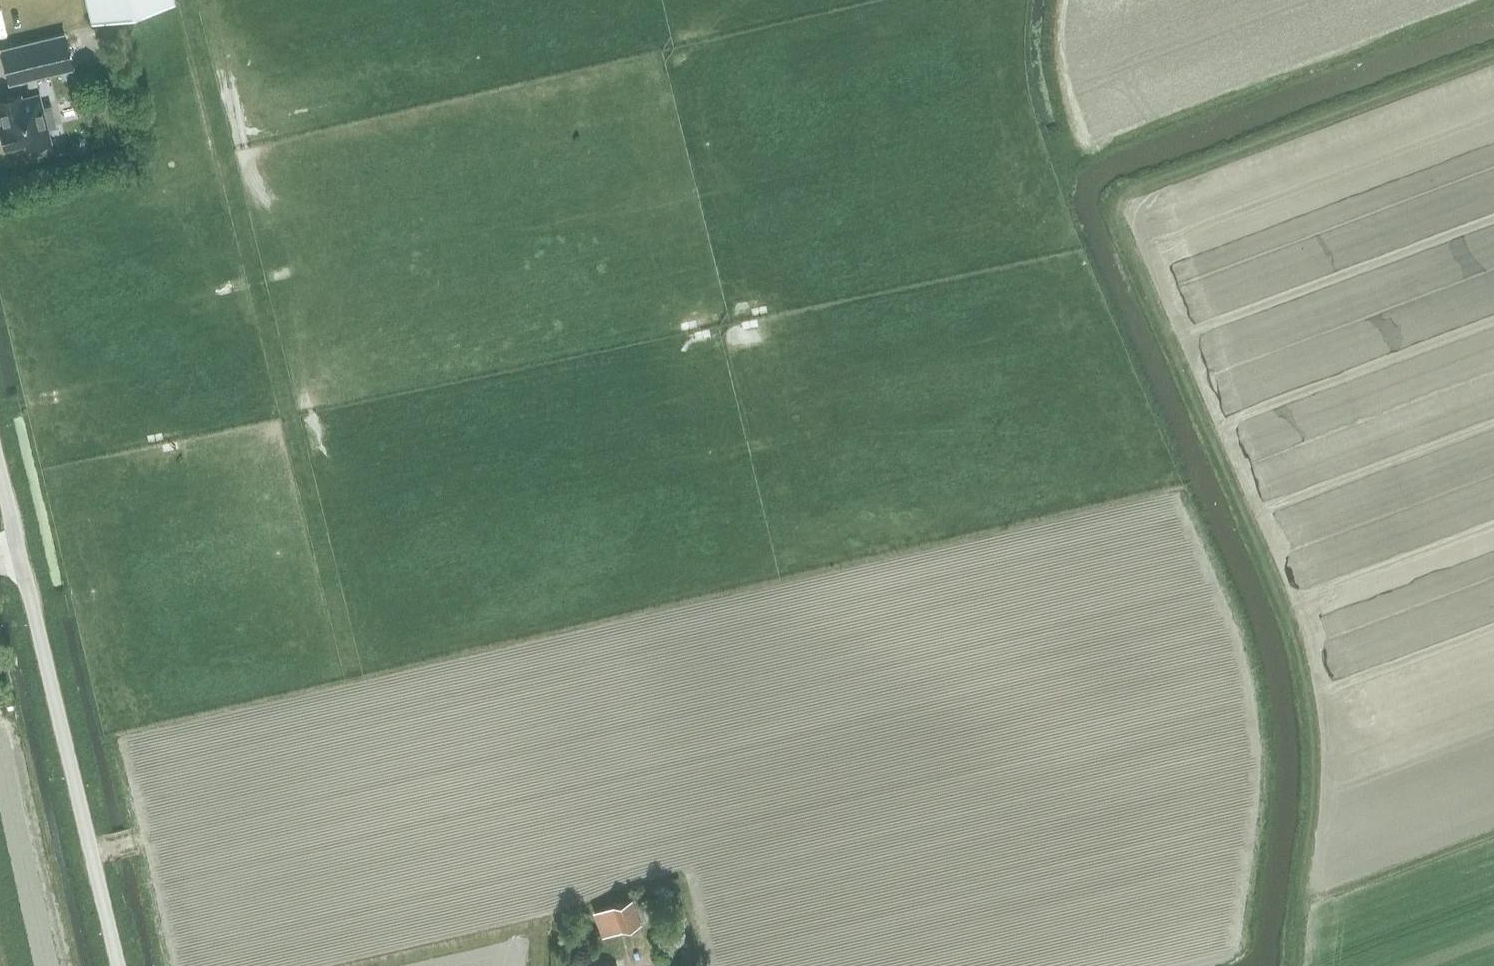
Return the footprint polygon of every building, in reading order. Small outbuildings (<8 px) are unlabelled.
[(92,19),(166,0),(87,0),(92,19)] [(1,48),(10,82),(72,66),(64,33),(1,48)] [(0,125),(5,147),(26,142),(27,145),(49,140),(47,128),(56,126),(51,105),(41,107),(38,94),(20,99),(20,95),(5,99),(8,110),(0,112),(3,124),(0,125)] [(653,927),(647,903),(601,916),(607,940),(653,927)] [(616,948),(598,950),(600,965),(605,965),(618,964),(616,948)]
